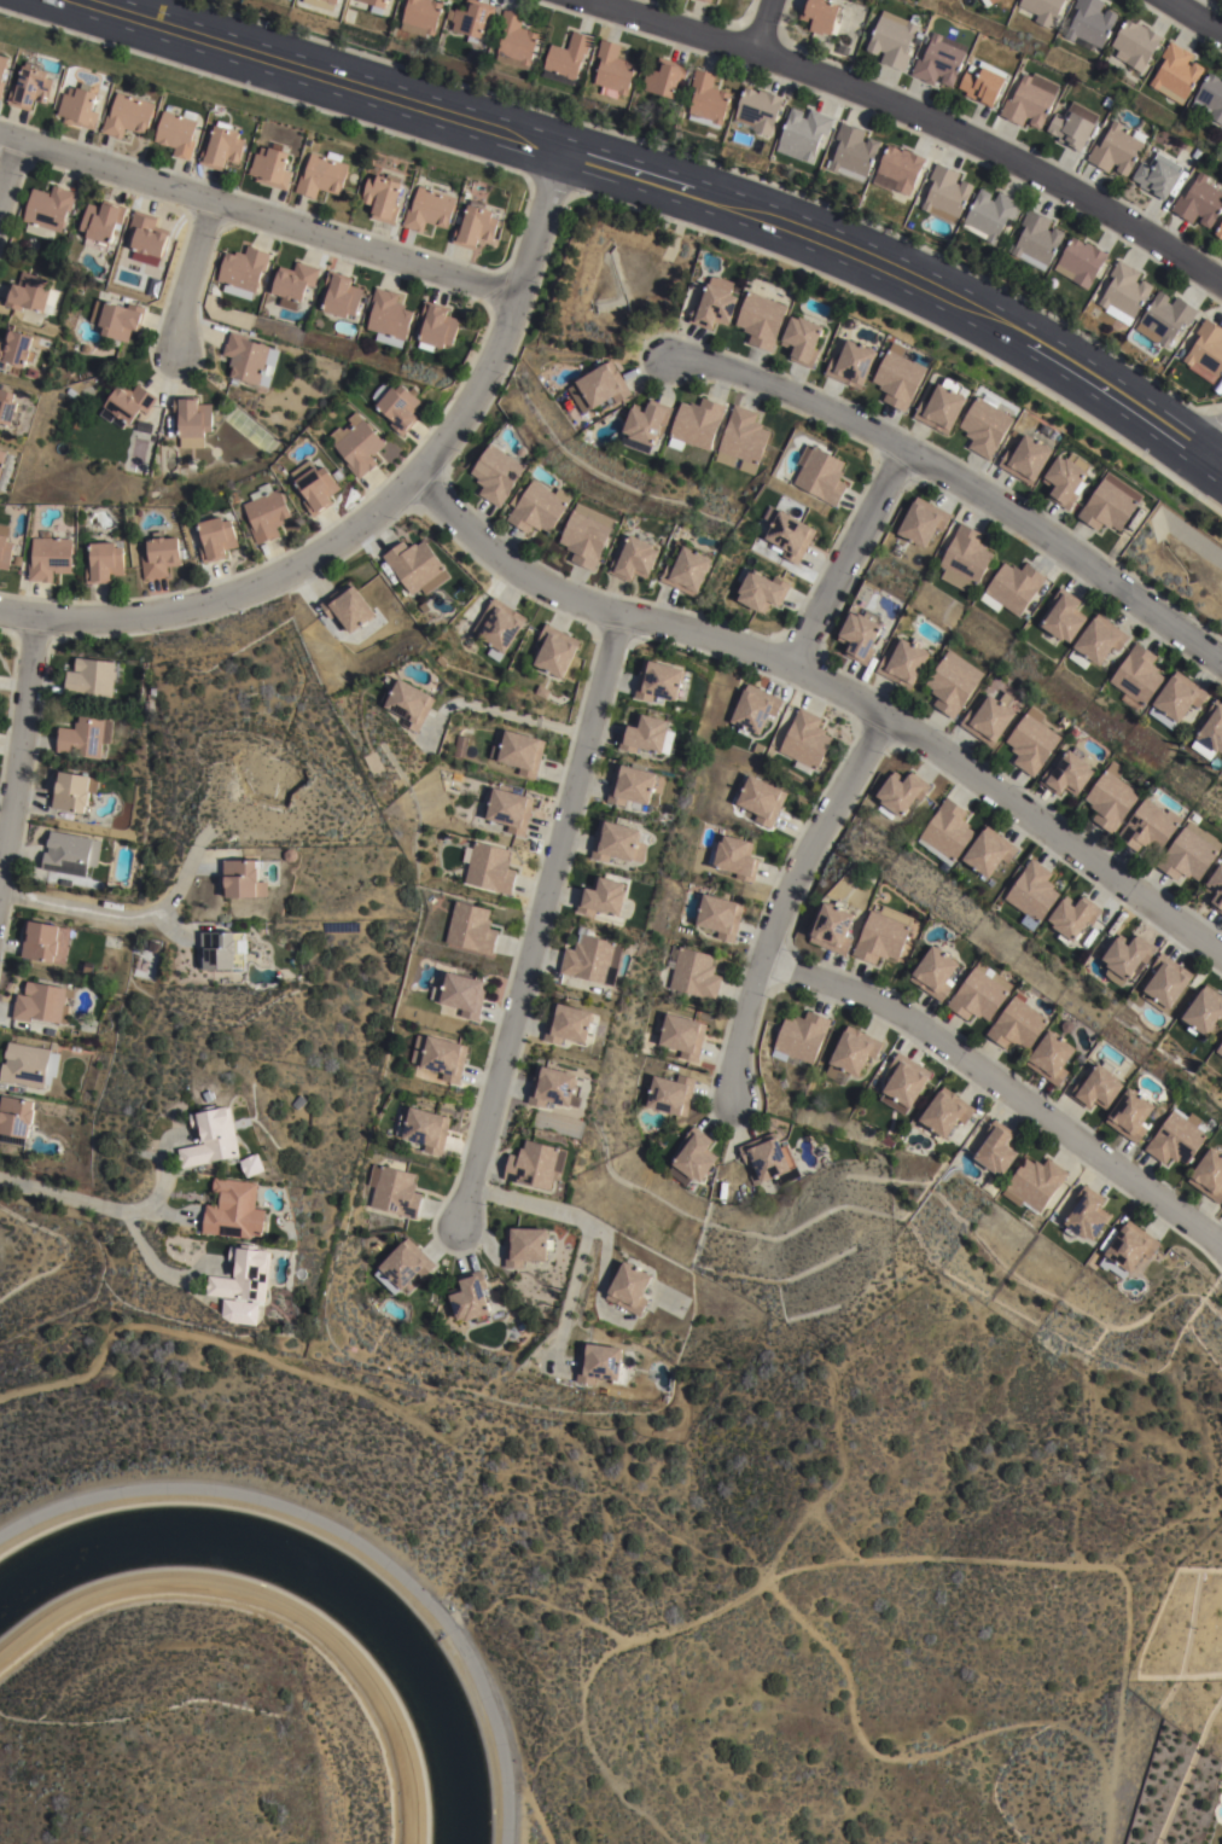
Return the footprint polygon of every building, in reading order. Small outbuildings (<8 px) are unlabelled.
[(301,2),(301,0),(337,0),(336,4),(334,2),(332,11),(301,2)] [(372,4),(360,0),(389,0),(386,7),(383,7),(380,14),(369,11),(372,4)] [(401,22),(407,0),(436,0),(443,2),(432,36),(424,34),(423,36),(400,29),(401,23),(401,22)] [(462,10),(465,0),(474,0),(495,6),(490,22),(484,21),(479,37),(478,36),(477,43),(465,40),(467,34),(450,29),(453,21),(450,21),(455,7),(462,10)] [(797,18),(802,0),(824,0),(838,4),(837,11),(842,12),(836,34),(830,33),(830,34),(822,31),(822,34),(808,30),(811,17),(808,16),(807,21),(797,18)] [(1018,5),(1020,0),(1063,0),(1051,28),(1034,21),(1037,14),(1018,5)] [(1073,6),(1076,0),(1101,0),(1104,1),(1099,11),(1104,13),(1106,8),(1118,14),(1101,47),(1076,35),(1073,41),(1064,36),(1078,8),(1073,6)] [(504,27),(499,25),(502,14),(501,14),(504,8),(507,10),(507,8),(518,12),(518,13),(523,14),(519,27),(537,33),(525,69),(493,59),(504,27)] [(916,24),(904,52),(909,54),(902,71),(879,60),(883,52),(879,50),(877,54),(865,50),(881,10),(916,24)] [(1118,50),(1110,43),(1127,17),(1135,22),(1135,21),(1146,28),(1147,27),(1163,36),(1140,71),(1115,56),(1118,50)] [(549,43),(566,48),(572,30),(592,36),(586,54),(583,53),(575,80),(574,78),(571,86),(541,76),(543,69),(542,69),(549,43)] [(967,46),(950,87),(939,82),(942,76),(938,75),(933,85),(910,75),(916,58),(921,59),(933,31),(967,46)] [(601,57),(595,56),(600,39),(605,40),(605,39),(616,42),(616,43),(621,46),(617,57),(636,63),(625,95),(617,93),(616,99),(599,93),(601,86),(593,82),(601,57)] [(1148,85),(1165,58),(1160,56),(1170,40),(1192,54),(1186,63),(1191,65),(1194,60),(1205,68),(1181,105),(1148,85)] [(5,82),(0,99),(0,54),(8,57),(1,81),(5,82)] [(687,65),(682,82),(677,81),(673,98),(644,89),(646,81),(642,81),(646,68),(656,70),(659,57),(687,65)] [(977,64),(978,65),(980,60),(1008,72),(991,107),(965,94),(967,92),(958,87),(970,63),(977,66),(977,64)] [(47,72),(46,77),(54,80),(54,77),(60,78),(56,94),(50,93),(46,103),(34,99),(30,111),(7,104),(12,86),(16,87),(23,64),(47,72)] [(720,124),(718,124),(717,128),(712,128),(706,124),(702,123),(694,121),(686,118),(696,87),(691,85),(696,68),(715,74),(711,87),(729,92),(720,124)] [(1220,80),(1221,81),(1221,125),(1189,105),(1194,98),(1193,98),(1210,71),(1220,77),(1220,80)] [(1040,128),(1029,123),(1031,118),(1026,116),(1022,126),(999,114),(1007,98),(1011,100),(1025,72),(1034,77),(1031,82),(1055,94),(1040,128)] [(745,86),(758,92),(760,88),(781,97),(780,100),(782,100),(769,135),(732,122),(745,86)] [(92,110),(99,112),(93,132),(62,122),(63,120),(58,118),(59,115),(57,114),(64,93),(74,95),(77,87),(98,93),(92,110)] [(156,104),(153,110),(156,110),(153,117),(151,117),(146,134),(124,128),(121,139),(101,133),(106,115),(110,116),(117,92),(156,104)] [(1107,95),(1115,100),(1110,109),(1102,104),(1107,95)] [(1099,115),(1094,123),(1095,123),(1081,151),(1058,139),(1059,136),(1047,130),(1057,112),(1064,117),(1073,100),(1099,115)] [(803,158),(802,161),(775,151),(791,106),(804,111),(802,117),(807,118),(810,107),(820,111),(819,112),(833,118),(827,134),(822,133),(811,161),(803,158)] [(184,116),(186,109),(198,112),(196,121),(198,121),(192,139),(196,140),(190,159),(186,158),(186,159),(176,156),(173,155),(175,147),(155,141),(164,110),(184,116)] [(1131,136),(1135,129),(1147,136),(1131,165),(1133,165),(1127,176),(1116,170),(1118,165),(1113,163),(1108,173),(1086,159),(1094,144),(1099,147),(1113,120),(1123,124),(1121,129),(1131,136)] [(827,159),(831,161),(839,139),(834,136),(840,121),(865,130),(861,140),(865,142),(867,136),(880,142),(874,159),(872,158),(862,182),(825,167),(827,159)] [(240,133),(239,138),(246,140),(239,163),(226,159),(222,171),(198,163),(204,147),(208,149),(215,124),(240,133)] [(877,171),(874,171),(888,145),(901,151),(902,147),(927,159),(924,167),(921,165),(907,196),(891,187),(890,191),(872,182),(877,171)] [(256,176),(249,174),(255,152),(260,153),(261,146),(269,149),(269,146),(290,153),(285,170),(292,173),(286,191),(255,181),(256,176)] [(327,157),(328,151),(343,155),(342,162),(349,164),(339,194),(319,188),(315,198),(295,192),(301,175),(304,176),(312,152),(327,157)] [(1182,167),(1180,171),(1182,173),(1180,176),(1185,180),(1175,197),(1169,194),(1165,200),(1153,193),(1154,191),(1151,188),(1153,182),(1150,180),(1146,186),(1131,178),(1141,161),(1153,168),(1157,161),(1153,159),(1158,152),(1182,167)] [(932,181),(929,179),(936,162),(960,173),(955,182),(959,185),(961,180),(973,185),(955,225),(920,208),(932,181)] [(1205,181),(1221,191),(1221,207),(1209,228),(1199,221),(1201,217),(1199,215),(1194,223),(1171,210),(1180,194),(1183,197),(1199,171),(1209,176),(1205,181)] [(396,205),(400,206),(395,225),(371,217),(374,206),(361,202),(368,178),(377,180),(378,175),(403,182),(396,205)] [(33,188),(50,193),(53,185),(63,187),(63,188),(76,193),(70,211),(68,210),(59,233),(54,231),(51,240),(39,235),(41,229),(36,228),(34,234),(23,231),(27,222),(22,221),(33,188)] [(458,198),(447,229),(426,222),(423,232),(402,226),(408,209),(412,210),(419,186),(458,198)] [(994,245),(984,240),(988,234),(964,222),(980,188),(991,194),(989,199),(994,202),(999,192),(1020,203),(1012,220),(1008,219),(994,245)] [(87,233),(78,229),(87,203),(100,208),(103,199),(127,208),(120,229),(117,229),(116,235),(112,234),(106,251),(83,244),(87,233)] [(471,204),(473,199),(493,205),(491,210),(495,211),(494,217),(500,220),(493,243),(481,239),(477,250),(453,243),(458,225),(462,227),(470,204),(471,204)] [(1007,251),(1011,244),(1014,246),(1024,229),(1018,227),(1029,208),(1051,221),(1046,229),(1051,232),(1053,227),(1065,233),(1043,271),(1007,251)] [(161,258),(159,257),(157,266),(132,258),(133,250),(129,249),(135,231),(128,228),(134,210),(158,217),(156,226),(169,231),(161,258)] [(1221,243),(1221,217),(1211,237),(1221,243)] [(1053,268),(1072,237),(1083,243),(1082,244),(1084,245),(1087,242),(1108,255),(1087,290),(1053,268)] [(223,283),(216,280),(226,252),(233,255),(234,250),(245,254),(248,245),(252,246),(252,248),(272,255),(266,272),(262,271),(258,283),(260,283),(257,287),(256,287),(255,292),(254,292),(251,299),(222,290),(223,283)] [(1110,304),(1106,309),(1098,303),(1112,278),(1108,275),(1118,260),(1140,273),(1135,281),(1139,284),(1142,279),(1152,286),(1133,319),(1110,304)] [(280,266),(293,271),(297,261),(320,269),(314,287),(307,285),(301,304),(297,303),(295,312),(278,306),(280,297),(272,293),(280,266)] [(59,291),(54,304),(47,302),(43,314),(21,307),(19,312),(2,306),(11,283),(17,285),(22,271),(48,280),(46,286),(51,287),(59,291)] [(330,290),(324,287),(330,271),(353,278),(350,285),(363,290),(355,316),(353,315),(351,320),(322,312),(330,290)] [(710,284),(712,275),(734,283),(731,291),(733,292),(732,295),(739,297),(729,326),(717,321),(714,331),(688,321),(694,307),(699,308),(708,284),(710,284)] [(377,332),(367,328),(374,307),(371,306),(376,287),(389,291),(398,293),(396,303),(405,306),(403,309),(413,313),(405,341),(403,341),(401,348),(374,339),(377,332)] [(789,306),(772,351),(747,343),(751,335),(744,331),(745,328),(737,325),(749,291),(789,306)] [(1139,322),(1139,321),(1159,291),(1170,298),(1168,302),(1171,304),(1177,296),(1198,310),(1188,326),(1183,324),(1166,348),(1159,343),(1158,345),(1135,328),(1139,322)] [(139,332),(130,330),(127,343),(100,335),(103,328),(97,326),(98,325),(88,322),(95,299),(127,308),(128,303),(145,308),(139,332)] [(421,315),(426,301),(450,308),(448,315),(461,320),(453,347),(444,344),(443,349),(435,347),(432,353),(418,348),(427,318),(421,315)] [(815,350),(820,351),(813,368),(790,359),(793,350),(781,344),(792,316),(799,320),(801,316),(825,327),(815,350)] [(1206,318),(1221,329),(1221,340),(1221,342),(1221,370),(1212,384),(1188,367),(1189,366),(1182,360),(1186,355),(1187,355),(1200,336),(1195,332),(1206,318)] [(4,371),(0,370),(0,343),(5,344),(8,331),(31,338),(28,350),(34,351),(31,363),(25,361),(23,368),(6,362),(4,371)] [(270,348),(269,348),(279,351),(274,367),(264,365),(262,374),(269,377),(266,388),(229,377),(232,367),(228,366),(232,357),(222,355),(226,344),(227,344),(231,332),(249,337),(248,341),(270,348)] [(860,390),(824,374),(831,357),(838,361),(846,339),(877,353),(860,390)] [(903,412),(883,401),(886,392),(879,389),(880,386),(872,382),(892,342),(906,348),(902,356),(926,370),(903,412)] [(632,394),(616,403),(612,397),(590,411),(574,384),(611,361),(632,394)] [(942,386),(945,379),(948,378),(961,385),(962,388),(959,395),(967,400),(948,436),(913,418),(921,401),(927,405),(938,385),(942,386)] [(157,399),(146,414),(140,409),(129,426),(126,424),(122,429),(111,421),(110,423),(99,415),(104,408),(103,408),(116,388),(127,395),(126,396),(128,397),(136,385),(157,399)] [(394,388),(397,391),(402,385),(409,391),(413,386),(419,392),(415,396),(423,403),(413,414),(419,419),(403,437),(390,425),(392,421),(377,407),(394,388)] [(10,429),(0,425),(0,390),(14,395),(12,402),(17,403),(13,412),(21,414),(16,427),(11,426),(10,429)] [(989,460),(967,448),(972,440),(965,435),(966,432),(959,427),(978,396),(983,400),(987,392),(1001,402),(996,408),(1014,419),(989,460)] [(179,413),(173,413),(173,396),(198,396),(198,405),(211,405),(213,414),(221,414),(221,421),(211,421),(211,434),(204,434),(204,448),(180,448),(180,438),(179,438),(179,413)] [(683,443),(681,452),(667,446),(670,437),(668,437),(681,402),(689,406),(691,403),(699,406),(702,397),(726,406),(708,452),(683,443)] [(623,434),(621,434),(633,403),(646,409),(650,400),(673,408),(662,438),(657,436),(653,448),(651,447),(648,455),(619,443),(623,434)] [(735,405),(758,413),(755,421),(763,425),(762,429),(770,431),(753,476),(715,461),(735,405)] [(334,443),(328,436),(339,427),(342,431),(351,424),(348,419),(356,412),(363,420),(363,419),(385,446),(372,456),(378,464),(357,479),(347,465),(349,464),(333,444),(334,443)] [(134,429),(147,432),(149,422),(136,420),(134,429)] [(1008,450),(1014,454),(1025,435),(1054,452),(1036,483),(1034,482),(1031,487),(999,466),(1008,450)] [(478,495),(483,487),(476,482),(478,478),(471,473),(494,438),(508,448),(505,453),(508,455),(511,454),(528,465),(499,508),(478,495)] [(813,446),(845,464),(840,472),(843,473),(839,481),(848,485),(836,507),(793,483),(813,446)] [(4,493),(0,491),(0,451),(14,455),(4,493)] [(1075,494),(1078,496),(1069,512),(1048,499),(1054,490),(1042,482),(1059,456),(1066,461),(1072,453),(1092,466),(1087,472),(1089,473),(1075,494)] [(315,467),(319,472),(325,467),(331,476),(337,471),(343,478),(337,483),(341,490),(328,499),(333,504),(313,518),(303,504),(308,500),(295,483),(315,467)] [(1108,473),(1144,496),(1121,531),(1112,527),(1110,529),(1102,524),(1098,531),(1077,517),(1084,506),(1086,506),(1108,473)] [(555,494),(559,488),(572,496),(569,502),(570,504),(549,535),(541,529),(540,531),(531,527),(528,534),(506,520),(513,507),(510,505),(520,488),(525,493),(534,481),(555,494)] [(252,501),(250,495),(260,490),(258,488),(269,483),(273,491),(279,489),(283,496),(284,495),(286,502),(285,502),(291,517),(283,520),(284,525),(277,529),(279,536),(257,546),(250,529),(252,527),(243,505),(252,501)] [(950,516),(942,531),(936,529),(925,551),(896,535),(915,496),(950,516)] [(577,504),(615,520),(611,528),(612,528),(593,572),(570,562),(574,554),(566,551),(569,547),(559,543),(574,511),(577,504)] [(817,531),(799,566),(781,557),(785,551),(766,541),(772,529),(762,523),(770,507),(817,531)] [(225,552),(226,558),(203,564),(198,547),(203,546),(197,525),(222,518),(223,523),(231,520),(239,547),(225,552)] [(983,536),(979,543),(987,547),(984,549),(994,555),(976,587),(968,582),(965,588),(945,577),(948,571),(938,565),(955,535),(954,534),(960,523),(962,524),(983,536)] [(7,571),(0,569),(0,525),(8,528),(6,539),(7,539),(6,543),(13,545),(7,571)] [(411,592),(382,552),(402,537),(407,545),(414,540),(415,542),(423,536),(446,566),(444,568),(449,575),(425,593),(419,586),(411,592)] [(152,540),(152,539),(164,537),(164,539),(178,537),(181,566),(167,568),(168,576),(144,580),(138,541),(152,540)] [(654,547),(653,549),(661,553),(650,577),(648,577),(647,580),(635,574),(632,583),(609,572),(616,555),(621,558),(630,537),(654,547)] [(71,540),(71,547),(74,547),(72,554),(71,554),(70,574),(52,574),(52,583),(41,583),(41,582),(28,581),(29,539),(71,540)] [(698,595),(697,595),(696,598),(659,581),(668,565),(675,568),(682,554),(673,549),(677,541),(686,545),(687,543),(714,555),(711,560),(714,562),(698,595)] [(115,543),(115,549),(123,548),(123,576),(110,576),(110,583),(86,584),(86,566),(89,566),(89,545),(115,543)] [(14,555),(22,557),(19,566),(12,565),(14,555)] [(1001,606),(996,612),(978,599),(1003,563),(1012,569),(1013,566),(1020,571),(1026,564),(1046,578),(1018,618),(1001,606)] [(772,582),(774,577),(791,586),(779,609),(770,604),(764,616),(762,613),(761,616),(737,603),(740,595),(738,594),(744,584),(735,581),(743,568),(751,571),(772,582)] [(373,609),(371,610),(374,613),(344,635),(339,628),(345,624),(336,611),(330,616),(318,600),(349,577),(351,580),(351,578),(373,609)] [(1055,607),(1051,604),(1061,588),(1081,601),(1078,605),(1080,606),(1076,611),(1088,619),(1070,646),(1064,641),(1063,644),(1058,641),(1054,646),(1038,635),(1042,629),(1038,627),(1046,616),(1048,617),(1055,607)] [(494,659),(483,651),(488,644),(485,642),(487,641),(469,629),(494,593),(525,615),(502,647),(494,659)] [(429,606),(423,611),(417,604),(423,599),(429,606)] [(871,648),(874,651),(866,668),(844,656),(849,647),(836,640),(849,615),(856,618),(857,616),(862,618),(866,611),(880,618),(877,626),(881,628),(871,648)] [(1129,638),(1118,652),(1116,650),(1113,653),(1111,652),(1099,669),(1089,663),(1084,670),(1067,658),(1098,615),(1129,638)] [(533,658),(543,636),(539,634),(545,619),(580,638),(561,674),(533,658)] [(910,692),(875,673),(884,657),(890,661),(901,641),(910,646),(914,639),(924,644),(920,651),(930,656),(910,692)] [(1135,644),(1157,658),(1152,665),(1159,670),(1157,673),(1165,679),(1146,709),(1142,706),(1139,712),(1119,700),(1124,693),(1108,683),(1135,644)] [(984,675),(953,721),(932,706),(938,699),(930,693),(932,691),(924,686),(949,650),(984,675)] [(676,696),(654,690),(652,699),(634,694),(644,656),(648,657),(650,653),(685,662),(676,696)] [(82,696),(81,699),(63,697),(65,673),(74,673),(76,659),(120,663),(118,681),(114,680),(111,699),(82,696)] [(400,721),(405,714),(382,702),(397,673),(429,690),(427,692),(435,696),(417,729),(400,721)] [(1209,694),(1198,710),(1193,706),(1179,727),(1176,725),(1171,731),(1147,714),(1176,673),(1209,694)] [(786,698),(779,715),(768,710),(758,733),(749,729),(746,737),(737,732),(740,722),(729,717),(744,683),(746,683),(747,681),(786,698)] [(549,688),(545,698),(533,692),(537,682),(549,688)] [(971,710),(977,715),(989,698),(1016,716),(995,746),(994,745),(991,749),(960,727),(971,710)] [(1216,700),(1221,704),(1221,755),(1220,754),(1217,756),(1215,755),(1210,762),(1189,749),(1197,738),(1198,739),(1211,720),(1205,716),(1216,700)] [(153,715),(145,715),(145,704),(153,704),(153,715)] [(801,704),(822,715),(819,723),(826,727),(824,731),(833,735),(816,768),(813,766),(809,774),(792,766),(796,758),(778,749),(801,704)] [(1061,739),(1034,779),(1013,764),(1018,757),(1011,752),(1013,749),(1006,744),(1032,705),(1046,714),(1040,723),(1061,739)] [(669,752),(638,744),(635,750),(618,745),(624,721),(627,722),(628,719),(634,721),(638,710),(641,710),(642,708),(668,714),(665,722),(668,722),(668,727),(675,729),(669,752)] [(56,754),(58,728),(74,731),(75,723),(77,725),(78,717),(105,721),(104,721),(111,722),(109,744),(101,743),(99,760),(56,754)] [(517,772),(519,761),(496,756),(504,725),(540,733),(539,737),(545,738),(536,776),(517,772)] [(1089,769),(1089,770),(1094,775),(1078,797),(1077,796),(1075,798),(1065,791),(1060,798),(1038,783),(1049,768),(1055,772),(1069,754),(1089,769)] [(616,760),(621,761),(622,758),(657,767),(648,801),(627,795),(624,803),(606,799),(616,760)] [(1112,836),(1092,821),(1098,814),(1090,808),(1092,805),(1086,801),(1113,762),(1124,770),(1118,780),(1140,796),(1112,836)] [(896,809),(890,818),(877,807),(881,799),(879,797),(880,795),(874,791),(890,769),(892,770),(894,768),(903,775),(909,767),(931,783),(919,798),(914,793),(900,813),(896,809)] [(782,784),(781,786),(789,790),(772,826),(755,818),(758,809),(735,799),(740,790),(737,789),(740,779),(745,781),(751,769),(782,784)] [(51,812),(56,786),(57,786),(59,775),(88,780),(89,779),(98,780),(95,795),(87,793),(87,795),(89,796),(87,809),(85,809),(83,818),(51,812)] [(506,830),(508,820),(479,813),(482,805),(485,807),(491,781),(528,791),(526,795),(534,796),(524,834),(506,830)] [(919,836),(918,834),(947,795),(968,810),(964,818),(968,822),(967,825),(974,831),(949,865),(916,839),(919,836)] [(1166,815),(1169,810),(1183,820),(1159,854),(1151,849),(1148,851),(1142,847),(1136,854),(1116,839),(1125,825),(1127,826),(1145,799),(1166,815)] [(607,861),(589,855),(600,816),(604,818),(605,814),(616,818),(617,815),(641,822),(639,830),(651,833),(644,861),(610,851),(607,861)] [(1220,844),(1221,846),(1221,848),(1218,853),(1220,853),(1198,883),(1191,877),(1188,880),(1185,877),(1179,885),(1156,868),(1185,827),(1186,828),(1189,822),(1204,833),(1206,833),(1218,842),(1220,844)] [(1018,845),(1007,861),(1001,856),(988,874),(972,862),(968,863),(965,861),(965,857),(960,855),(983,825),(984,826),(987,824),(1018,845)] [(712,838),(718,840),(720,837),(722,837),(725,830),(750,837),(749,839),(753,840),(751,851),(757,853),(756,856),(760,857),(753,880),(735,876),(738,869),(708,861),(712,838)] [(92,840),(100,843),(95,869),(87,867),(86,879),(41,871),(43,854),(47,854),(47,850),(46,850),(47,842),(48,842),(50,832),(92,840)] [(469,861),(461,859),(465,844),(472,847),(473,838),(508,848),(507,856),(510,857),(508,866),(516,868),(510,892),(464,880),(469,861)] [(256,855),(256,862),(257,862),(258,879),(267,879),(267,894),(226,895),(226,889),(222,889),(222,882),(223,880),(223,856),(256,855)] [(1032,856),(1052,871),(1047,878),(1054,884),(1052,886),(1059,891),(1031,930),(1024,924),(1028,919),(1024,917),(1025,913),(1003,897),(1032,856)] [(1221,867),(1221,868),(1221,916),(1210,908),(1216,900),(1204,891),(1221,867)] [(594,913),(575,908),(581,885),(584,885),(584,883),(592,885),(595,873),(599,873),(599,872),(624,878),(623,886),(627,886),(619,913),(597,907),(594,913)] [(739,897),(738,901),(744,902),(734,941),(716,936),(718,927),(696,921),(704,889),(739,897)] [(1071,937),(1065,946),(1055,937),(1060,929),(1052,923),(1054,920),(1047,915),(1063,894),(1064,895),(1066,894),(1076,901),(1082,892),(1102,908),(1092,923),(1087,919),(1072,938),(1071,937)] [(811,931),(809,930),(822,897),(854,911),(845,931),(851,933),(850,936),(851,937),(844,954),(809,940),(811,931)] [(455,898),(490,907),(488,917),(491,918),(489,926),(497,929),(491,952),(444,941),(455,898)] [(912,915),(908,924),(909,924),(896,958),(888,954),(886,958),(878,954),(874,962),(851,953),(871,908),(877,911),(878,907),(880,908),(883,903),(912,915)] [(21,955),(24,931),(22,930),(24,917),(28,917),(58,920),(56,937),(58,937),(56,952),(53,952),(52,960),(21,955)] [(204,966),(204,967),(198,967),(198,954),(200,954),(200,929),(233,929),(233,930),(245,930),(245,938),(246,938),(246,952),(245,952),(245,966),(204,966)] [(559,971),(565,946),(574,948),(576,940),(580,941),(582,931),(623,942),(612,984),(559,971)] [(1106,961),(1107,959),(1101,955),(1117,933),(1118,935),(1119,932),(1130,940),(1136,931),(1158,947),(1146,962),(1140,959),(1127,977),(1106,961)] [(913,971),(912,970),(931,941),(958,960),(944,981),(950,985),(941,1000),(908,978),(913,971)] [(675,961),(668,959),(671,943),(679,946),(679,944),(714,953),(711,962),(716,964),(714,972),(722,975),(716,1000),(668,987),(675,961)] [(1193,972),(1165,1012),(1141,994),(1145,988),(1144,987),(1156,968),(1151,966),(1162,950),(1193,972)] [(1012,983),(1008,989),(1009,989),(988,1019),(980,1014),(978,1017),(971,1011),(966,1018),(947,1004),(979,959),(1012,983)] [(92,965),(91,973),(81,972),(83,964),(92,965)] [(484,977),(484,979),(489,981),(478,1019),(455,1013),(458,1006),(462,1007),(462,1005),(441,999),(449,967),(484,977)] [(31,1016),(30,1020),(11,1017),(16,991),(23,994),(27,979),(74,988),(71,996),(65,995),(64,1004),(70,1005),(66,1022),(31,1016)] [(1206,983),(1221,994),(1221,1018),(1221,1017),(1209,1034),(1199,1028),(1194,1034),(1186,1028),(1191,1022),(1182,1014),(1203,984),(1204,985),(1206,983)] [(1028,1048),(1020,1042),(1018,1045),(1012,1040),(1006,1047),(987,1032),(1014,993),(1016,994),(1018,989),(1028,996),(1024,1001),(1049,1018),(1028,1048)] [(1123,1001),(1127,996),(1133,1001),(1128,1006),(1123,1001)] [(593,1008),(592,1013),(594,1014),(593,1022),(597,1022),(594,1032),(587,1030),(584,1040),(563,1035),(560,1043),(542,1039),(553,1000),(557,1001),(558,999),(593,1008)] [(810,1061),(808,1068),(796,1063),(796,1064),(770,1054),(786,1013),(796,1017),(797,1013),(804,1017),(808,1008),(831,1018),(814,1063),(810,1061)] [(679,1055),(681,1047),(658,1041),(667,1010),(702,1019),(700,1020),(706,1023),(697,1060),(679,1055)] [(846,1024),(883,1041),(875,1058),(868,1054),(860,1074),(850,1070),(848,1075),(838,1070),(834,1077),(825,1074),(831,1060),(830,1060),(846,1024)] [(1076,1046),(1061,1065),(1069,1070),(1058,1086),(1025,1063),(1029,1057),(1028,1057),(1049,1026),(1076,1046)] [(465,1041),(465,1042),(470,1045),(460,1082),(442,1077),(443,1070),(411,1060),(418,1032),(429,1036),(430,1031),(465,1041)] [(1221,1057),(1221,1037),(1212,1050),(1221,1057)] [(43,1088),(0,1080),(0,1068),(1,1061),(4,1061),(5,1057),(4,1055),(6,1040),(50,1047),(50,1051),(54,1052),(48,1083),(43,1083),(43,1088)] [(931,1071),(908,1105),(881,1088),(894,1070),(888,1066),(898,1049),(931,1071)] [(1075,1059),(1080,1053),(1086,1057),(1081,1063),(1075,1059)] [(1121,1075),(1118,1077),(1124,1082),(1106,1109),(1094,1100),(1088,1107),(1069,1094),(1080,1078),(1083,1082),(1099,1059),(1121,1075)] [(577,1071),(576,1077),(577,1077),(576,1084),(581,1086),(578,1095),(581,1096),(578,1106),(547,1098),(545,1106),(526,1101),(536,1063),(542,1064),(542,1063),(577,1071)] [(645,1105),(653,1072),(677,1078),(679,1072),(696,1077),(686,1116),(645,1105)] [(1156,1103),(1152,1109),(1156,1111),(1152,1116),(1148,1113),(1145,1118),(1152,1124),(1147,1130),(1146,1129),(1136,1142),(1105,1121),(1108,1115),(1108,1113),(1129,1083),(1156,1103)] [(974,1107),(964,1123),(956,1118),(944,1136),(918,1117),(938,1087),(939,1088),(942,1084),(974,1107)] [(203,1090),(208,1088),(213,1100),(206,1103),(203,1090)] [(22,1145),(0,1140),(0,1101),(1,1093),(33,1099),(31,1106),(33,1106),(30,1122),(29,1121),(25,1136),(24,1135),(22,1145)] [(307,1100),(302,1106),(301,1105),(297,1110),(291,1105),(299,1095),(307,1100)] [(240,1154),(181,1167),(178,1147),(203,1142),(199,1127),(192,1129),(188,1112),(197,1111),(197,1110),(199,1110),(199,1106),(215,1104),(215,1106),(227,1104),(227,1106),(231,1106),(240,1154)] [(442,1154),(424,1150),(426,1141),(395,1134),(403,1104),(411,1106),(412,1104),(447,1112),(446,1115),(452,1116),(442,1154)] [(1188,1116),(1191,1112),(1201,1119),(1199,1123),(1210,1132),(1187,1163),(1180,1157),(1177,1161),(1170,1156),(1165,1163),(1145,1148),(1175,1106),(1188,1116)] [(988,1134),(984,1132),(994,1117),(1014,1132),(1008,1140),(1019,1147),(1002,1173),(996,1169),(995,1170),(973,1154),(988,1134)] [(687,1140),(683,1138),(693,1124),(715,1141),(709,1148),(717,1156),(699,1180),(693,1175),(692,1177),(691,1177),(683,1186),(665,1173),(673,1163),(670,1162),(687,1140)] [(782,1146),(787,1144),(796,1165),(791,1167),(791,1168),(761,1181),(752,1161),(745,1163),(743,1156),(738,1158),(735,1152),(740,1150),(738,1146),(775,1130),(782,1146)] [(504,1177),(510,1152),(518,1154),(520,1146),(523,1147),(525,1139),(566,1148),(559,1180),(553,1179),(551,1188),(504,1177)] [(1212,1144),(1221,1152),(1221,1198),(1218,1203),(1187,1180),(1192,1174),(1191,1174),(1212,1144)] [(239,1161),(257,1152),(264,1168),(246,1177),(239,1161)] [(1018,1206),(1001,1193),(1006,1186),(1005,1185),(1025,1156),(1032,1162),(1035,1158),(1042,1164),(1048,1157),(1069,1171),(1040,1210),(1024,1199),(1018,1206)] [(374,1185),(368,1183),(373,1163),(379,1164),(380,1163),(415,1173),(413,1181),(417,1182),(414,1191),(423,1193),(417,1217),(369,1205),(374,1185)] [(749,1175),(753,1173),(757,1182),(752,1183),(749,1175)] [(257,1182),(254,1208),(266,1209),(262,1235),(251,1234),(250,1238),(202,1232),(205,1203),(211,1204),(211,1203),(219,1204),(220,1193),(211,1192),(214,1176),(257,1182)] [(1098,1232),(1101,1235),(1099,1239),(1095,1237),(1093,1239),(1087,1234),(1084,1237),(1077,1231),(1073,1237),(1058,1226),(1061,1221),(1063,1222),(1078,1200),(1073,1198),(1084,1183),(1105,1197),(1098,1206),(1110,1214),(1098,1232)] [(1123,1278),(1107,1267),(1106,1269),(1098,1264),(1105,1253),(1104,1252),(1124,1222),(1125,1223),(1128,1220),(1160,1241),(1152,1253),(1145,1250),(1130,1272),(1129,1270),(1123,1278)] [(505,1227),(510,1228),(510,1226),(546,1227),(546,1238),(553,1238),(552,1250),(546,1250),(546,1260),(523,1258),(522,1267),(504,1267),(505,1227)] [(436,1263),(424,1276),(418,1272),(396,1295),(373,1273),(380,1267),(379,1266),(403,1239),(405,1240),(407,1237),(436,1263)] [(266,1299),(240,1297),(242,1290),(238,1290),(237,1298),(205,1295),(208,1274),(234,1278),(235,1262),(227,1261),(229,1245),(240,1246),(240,1243),(257,1245),(257,1247),(268,1249),(268,1251),(270,1251),(266,1299)] [(652,1274),(641,1296),(647,1299),(639,1315),(605,1297),(607,1292),(606,1291),(623,1258),(652,1274)] [(481,1268),(487,1287),(482,1289),(489,1311),(464,1320),(462,1317),(455,1319),(448,1293),(449,1293),(448,1290),(460,1286),(458,1279),(459,1279),(458,1276),(481,1268)] [(258,1303),(256,1325),(220,1321),(222,1298),(258,1303)] [(367,1305),(362,1309),(357,1302),(361,1298),(367,1305)] [(622,1354),(619,1354),(618,1363),(619,1365),(618,1379),(595,1375),(594,1384),(575,1380),(580,1342),(586,1343),(622,1346),(622,1354)]
